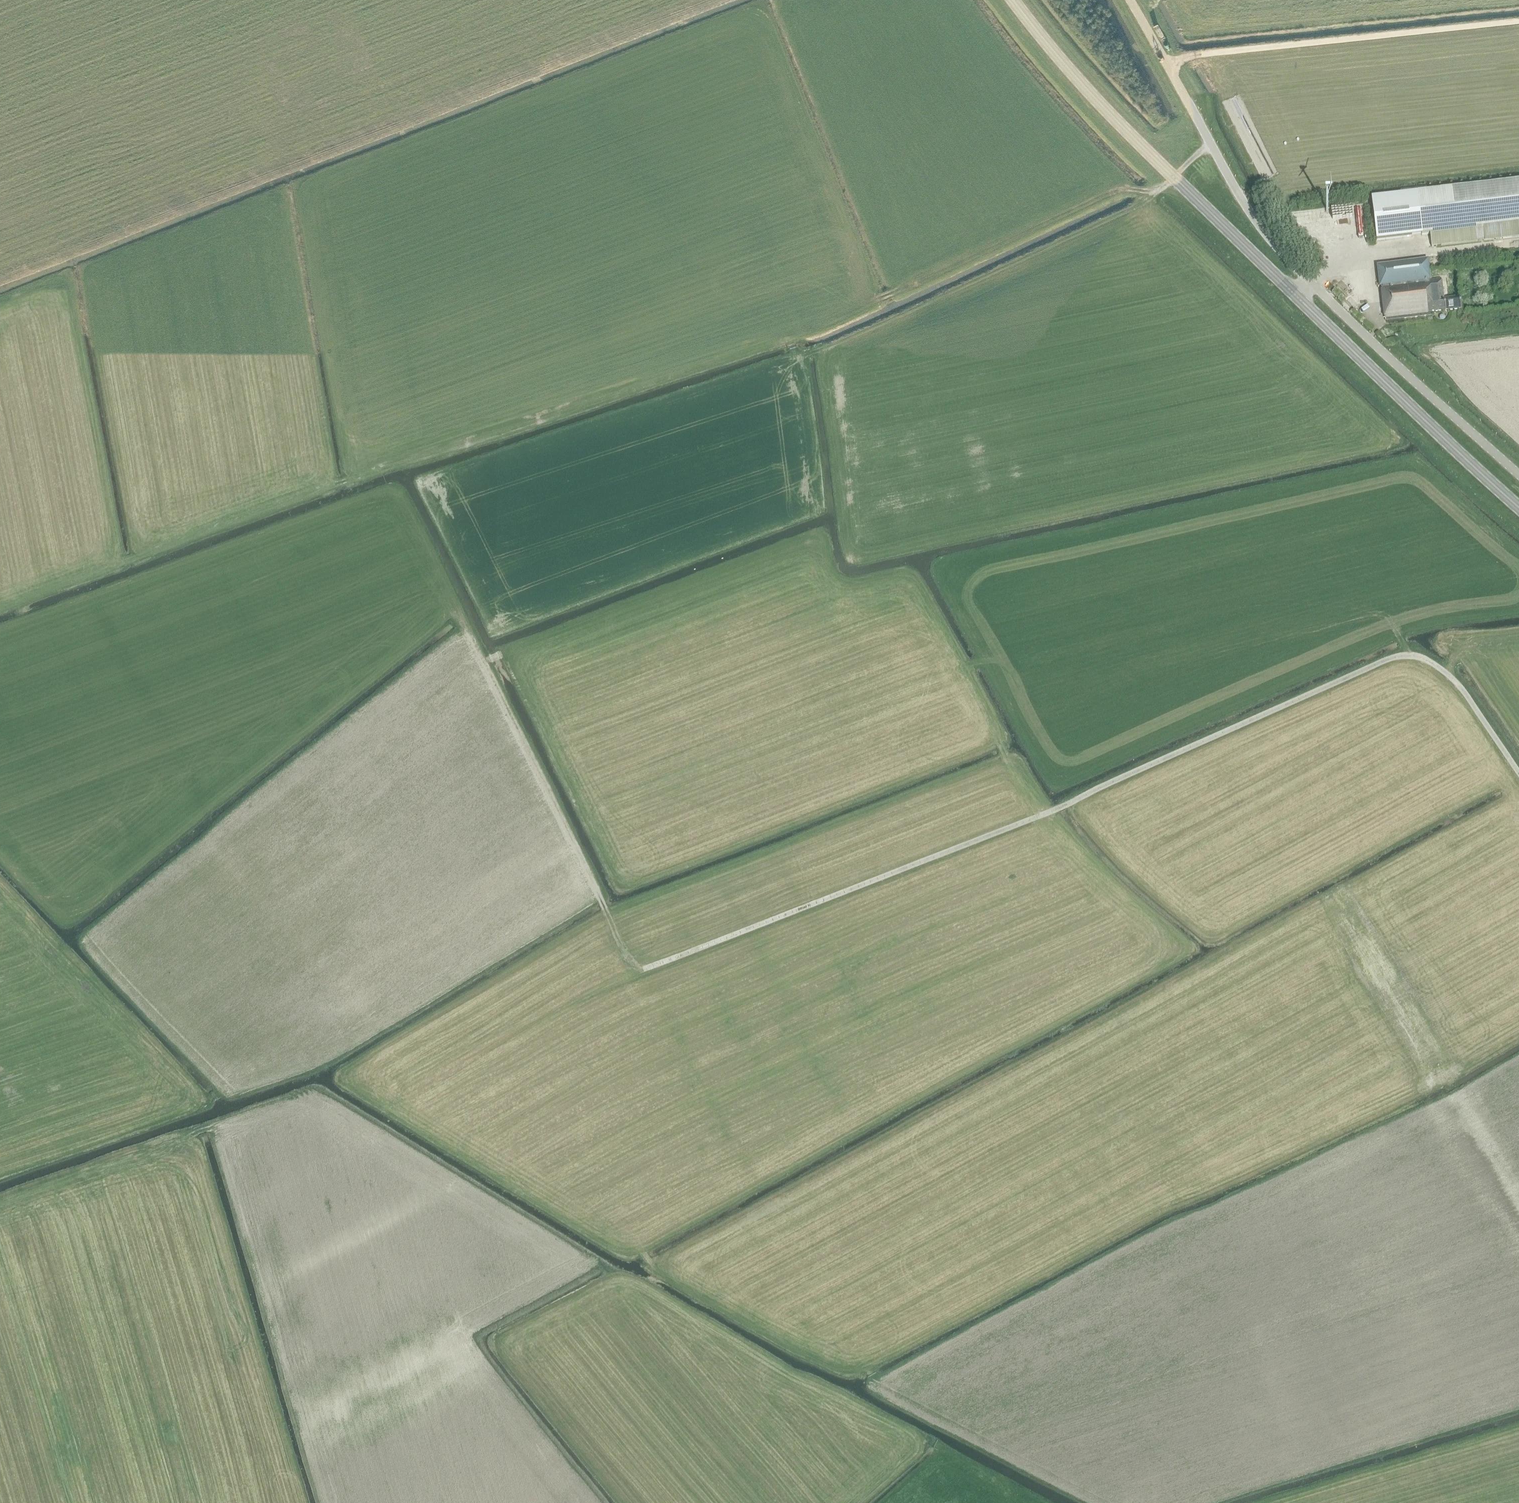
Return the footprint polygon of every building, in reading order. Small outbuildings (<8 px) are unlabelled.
[(1372,198),(1377,240),(1430,234),(1432,246),(1494,239),(1493,226),(1518,223),(1518,181),(1372,198)] [(1426,260),(1379,266),(1381,286),(1385,320),(1432,314),(1432,312),(1445,310),(1445,311),(1462,309),(1460,297),(1438,300),(1436,279),(1429,280),(1426,260)]
